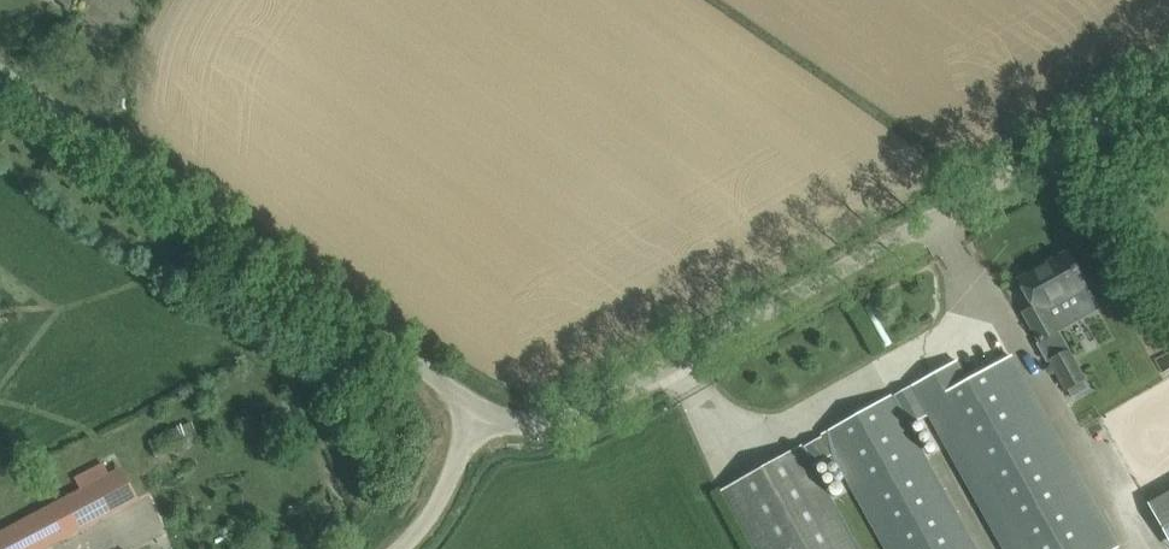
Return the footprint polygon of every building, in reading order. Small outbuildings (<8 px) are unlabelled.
[(1034,307),(1025,312),(1041,341),(1057,332),(1044,309),(1086,286),(1067,253),(1019,280),(1034,307)] [(1049,361),(1066,391),(1087,379),(1070,349),(1049,361)] [(813,467),(833,455),(886,548),(977,548),(909,426),(930,415),(1005,548),(1116,548),(1118,548),(1011,356),(969,380),(958,360),(892,396),(891,395),(721,490),(754,548),(859,548),(813,467)] [(180,453),(201,443),(191,422),(171,432),(170,430),(149,440),(158,458),(177,448),(180,453)] [(64,467),(58,457),(43,465),(49,476),(64,467)] [(0,532),(0,548),(45,548),(48,547),(47,545),(126,504),(110,473),(107,474),(102,464),(75,478),(80,489),(0,532)] [(1156,494),(1168,523),(1168,488),(1156,494)]
